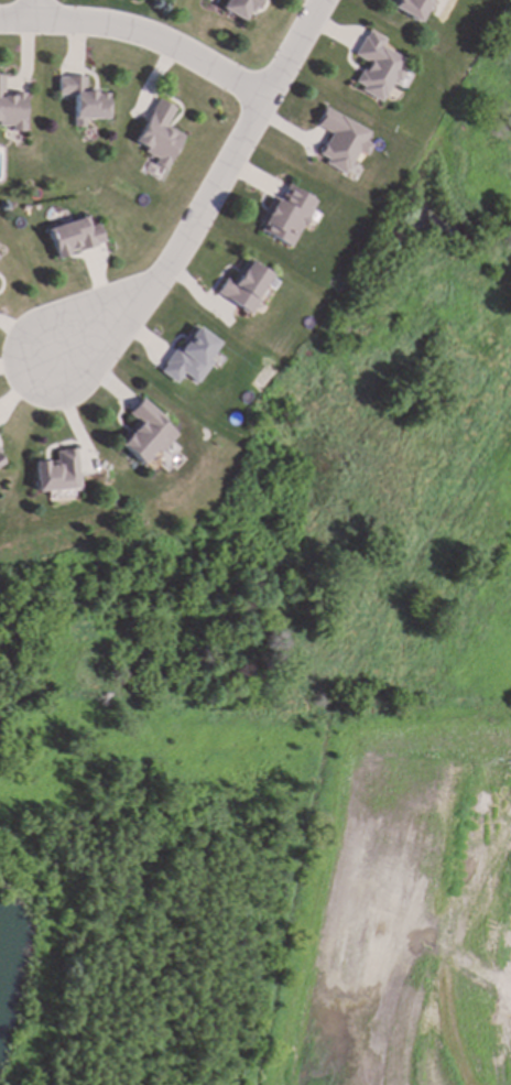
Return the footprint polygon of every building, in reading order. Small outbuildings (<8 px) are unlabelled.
[(220,10),(247,22),(257,0),(225,0),(220,10)] [(418,22),(429,0),(395,0),(391,9),(418,22)] [(354,56),(365,62),(352,87),(381,100),(391,80),(396,83),(402,72),(399,69),(403,59),(379,47),(383,39),(366,30),(354,56)] [(3,95),(3,75),(0,75),(0,124),(10,124),(10,131),(23,132),(24,95),(3,95)] [(107,119),(108,91),(85,91),(86,77),(58,77),(58,95),(74,96),(73,128),(84,128),(85,119),(107,119)] [(166,171),(183,135),(166,127),(175,108),(156,99),(134,143),(146,149),(144,153),(155,159),(153,164),(166,171)] [(368,132),(324,108),(314,126),(329,133),(316,159),(344,173),(356,152),(363,155),(369,145),(362,141),(368,132)] [(279,200),(271,197),(256,232),(293,248),(314,198),(285,186),(279,200)] [(47,228),(55,258),(105,245),(99,225),(90,227),(88,218),(47,228)] [(270,273),(244,261),(233,283),(224,279),(215,296),(250,313),(270,273)] [(217,343),(195,327),(178,349),(175,347),(157,371),(175,383),(181,375),(195,384),(210,362),(206,359),(217,343)] [(140,399),(127,413),(135,421),(116,443),(139,465),(152,451),(156,455),(176,433),(140,399)] [(76,489),(74,449),(54,451),(55,465),(45,466),(45,460),(33,462),(34,492),(76,489)]
